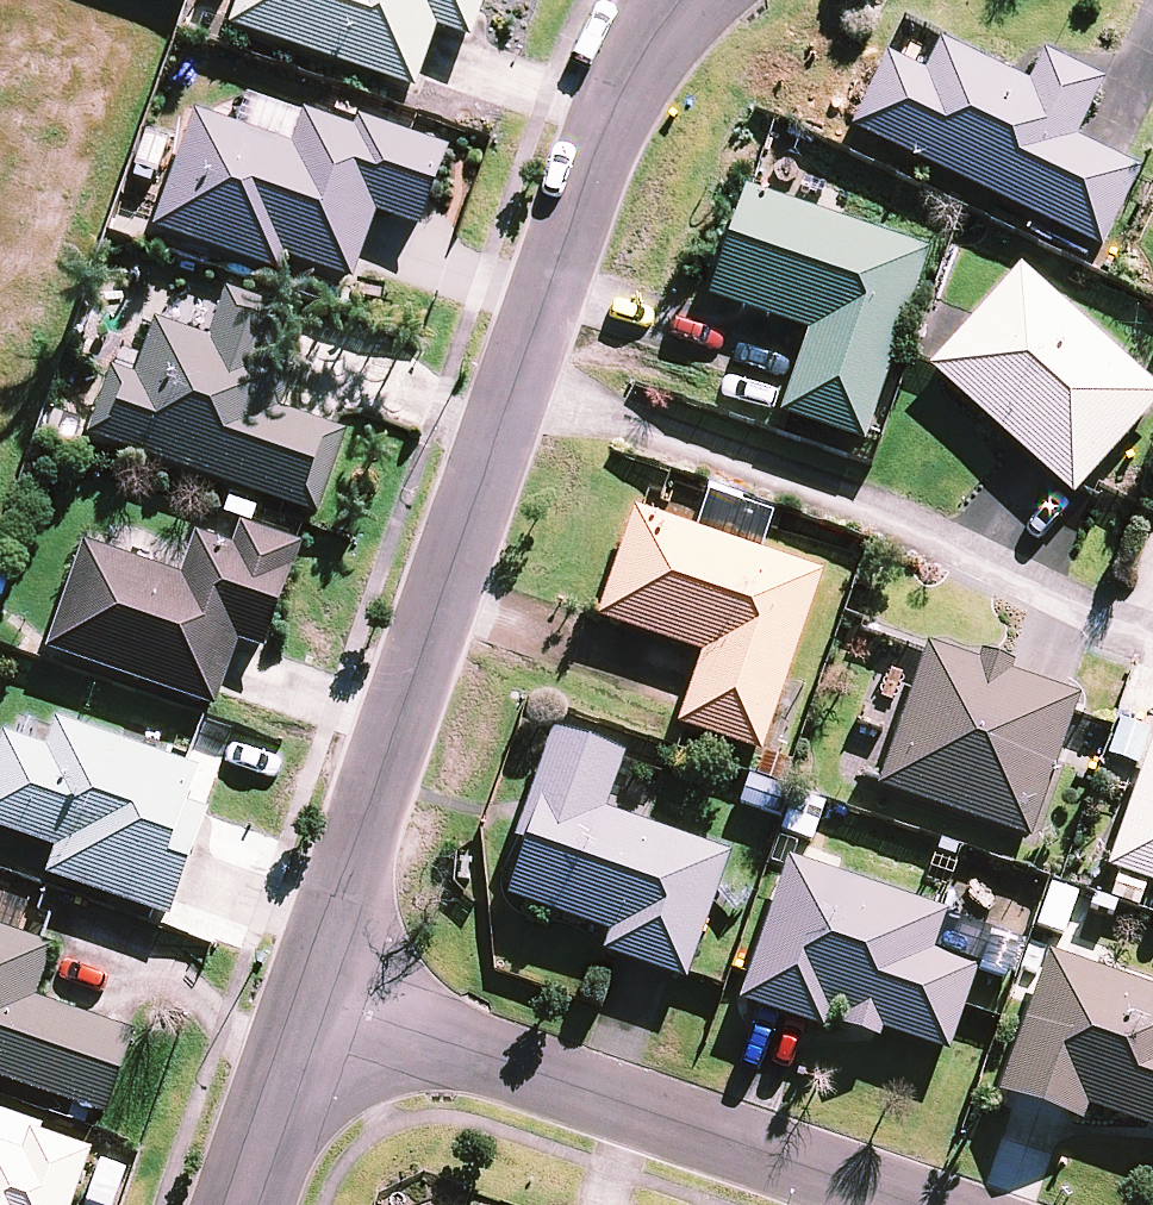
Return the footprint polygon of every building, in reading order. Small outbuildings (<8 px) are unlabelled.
[(226,30),(410,95),(432,34),(464,45),(480,0),(236,0),(226,30)] [(848,133),(1097,253),(1135,175),(1070,144),(1099,85),(1039,56),(1024,87),(935,44),(919,77),(883,60),(848,133)] [(281,263),(348,286),(371,217),(417,233),(444,154),(406,141),(353,123),(350,133),(298,115),(287,149),(188,116),(148,234),(276,278),(281,263)] [(861,448),(926,255),(747,195),(741,193),(704,303),(803,336),(775,419),(861,448)] [(1152,405),(1152,393),(1014,270),(929,366),(923,372),(1068,500),(1075,492),(1152,405)] [(81,442),(312,520),(340,437),(275,414),(289,372),(268,365),(285,316),(220,295),(204,343),(148,324),(129,381),(105,373),(81,442)] [(639,517),(630,514),(593,622),(696,658),(672,729),(679,731),(756,758),(818,577),(639,517)] [(79,547),(42,656),(209,713),(232,647),(256,655),(283,578),(286,579),(296,549),(236,529),(228,551),(191,539),(177,580),(79,547)] [(874,792),(1025,843),(1068,716),(1074,699),(1006,677),(1010,667),(977,656),(974,665),(923,648),(921,654),(874,792)] [(196,772),(52,724),(43,752),(0,737),(0,835),(50,852),(41,880),(165,923),(203,813),(184,807),(196,772)] [(1131,770),(1144,734),(1116,724),(1103,761),(1131,770)] [(1152,890),(1152,731),(1152,730),(1103,873),(1115,877),(1142,886),(1152,890)] [(684,979),(725,859),(600,816),(619,759),(547,735),(510,844),(521,848),(502,901),(604,935),(597,955),(682,984),(684,979)] [(808,847),(822,807),(790,797),(776,836),(808,847)] [(942,917),(784,863),(745,977),(735,1006),(817,1034),(823,1016),(838,1021),(835,1031),(874,1044),(877,1034),(945,1057),(961,1009),(974,972),(929,956),(942,917)] [(1134,910),(1142,886),(1115,877),(1107,901),(1134,910)] [(1033,930),(1059,939),(1074,896),(1047,887),(1033,930)] [(1086,911),(1108,918),(1112,906),(1090,899),(1086,911)] [(101,1120),(129,1038),(31,1004),(50,950),(0,933),(0,1086),(101,1120)] [(1152,1135),(1152,993),(1044,956),(996,1098),(1078,1125),(1083,1111),(1152,1135)] [(87,1155),(26,1134),(18,1156),(0,1149),(0,1204),(70,1204),(87,1155)]
